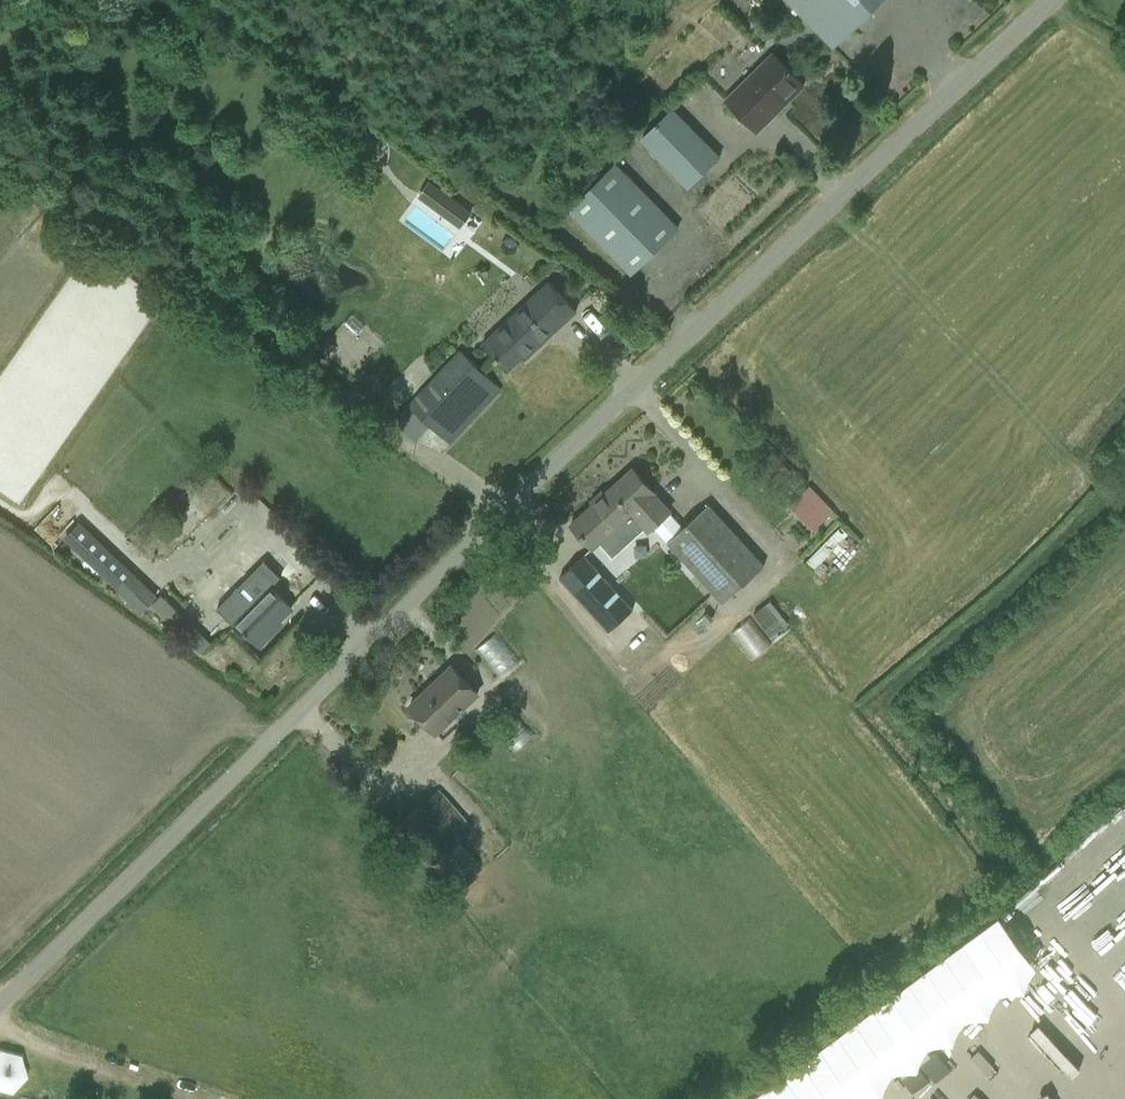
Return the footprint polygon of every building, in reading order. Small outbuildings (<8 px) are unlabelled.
[(818,31),(833,47),(880,0),(787,0),(818,31)] [(804,84),(788,69),(773,54),(726,100),(741,116),(757,132),(804,84)] [(671,108),(640,139),(645,143),(672,171),(687,187),(719,156),(703,140),(676,112),(671,108)] [(570,211),(615,258),(631,274),(678,227),(617,165),(570,211)] [(491,212),(487,215),(462,193),(452,204),(492,240),(506,225),(491,212)] [(549,280),(482,344),(491,354),(507,370),(546,333),(549,336),(577,310),(562,294),(549,280)] [(501,389),(485,374),(460,350),(408,406),(394,423),(415,440),(431,423),(451,442),(501,389)] [(633,512),(632,513),(642,524),(648,531),(670,511),(654,493),(632,468),(611,488),(633,512)] [(42,484),(30,498),(41,508),(53,494),(42,484)] [(816,531),(835,512),(809,486),(788,507),(816,531)] [(611,488),(571,524),(593,548),(601,541),(611,552),(642,524),(632,513),(611,488)] [(177,497),(167,509),(178,519),(188,507),(177,497)] [(694,570),(734,533),(709,505),(668,541),(694,570)] [(129,599),(145,582),(95,534),(80,520),(64,537),(129,599)] [(734,533),(694,570),(723,602),(763,567),(734,533)] [(849,533),(812,562),(823,576),(860,546),(849,533)] [(584,555),(559,577),(609,631),(633,609),(584,555)] [(286,592),(297,580),(275,559),(264,570),(286,592)] [(258,575),(224,609),(235,621),(244,630),(260,645),(272,633),(271,629),(292,608),(276,592),(269,586),(258,575)] [(771,602),(753,615),(771,638),(788,625),(771,602)] [(509,685),(531,668),(506,636),(484,653),(509,685)] [(477,693),(467,682),(451,666),(410,706),(425,722),(436,733),(477,693)] [(511,733),(520,758),(540,751),(531,725),(511,733)] [(394,827),(429,867),(433,864),(452,885),(477,863),(459,842),(474,830),(439,789),(424,801),(394,827)] [(763,1098),(875,1098),(1038,993),(1071,994),(1071,973),(1040,926),(1056,915),(1063,916),(1063,908),(1058,900),(1043,899),(905,989),(905,1007),(763,1098)] [(983,1048),(974,1056),(998,1083),(1007,1075),(983,1048)]
